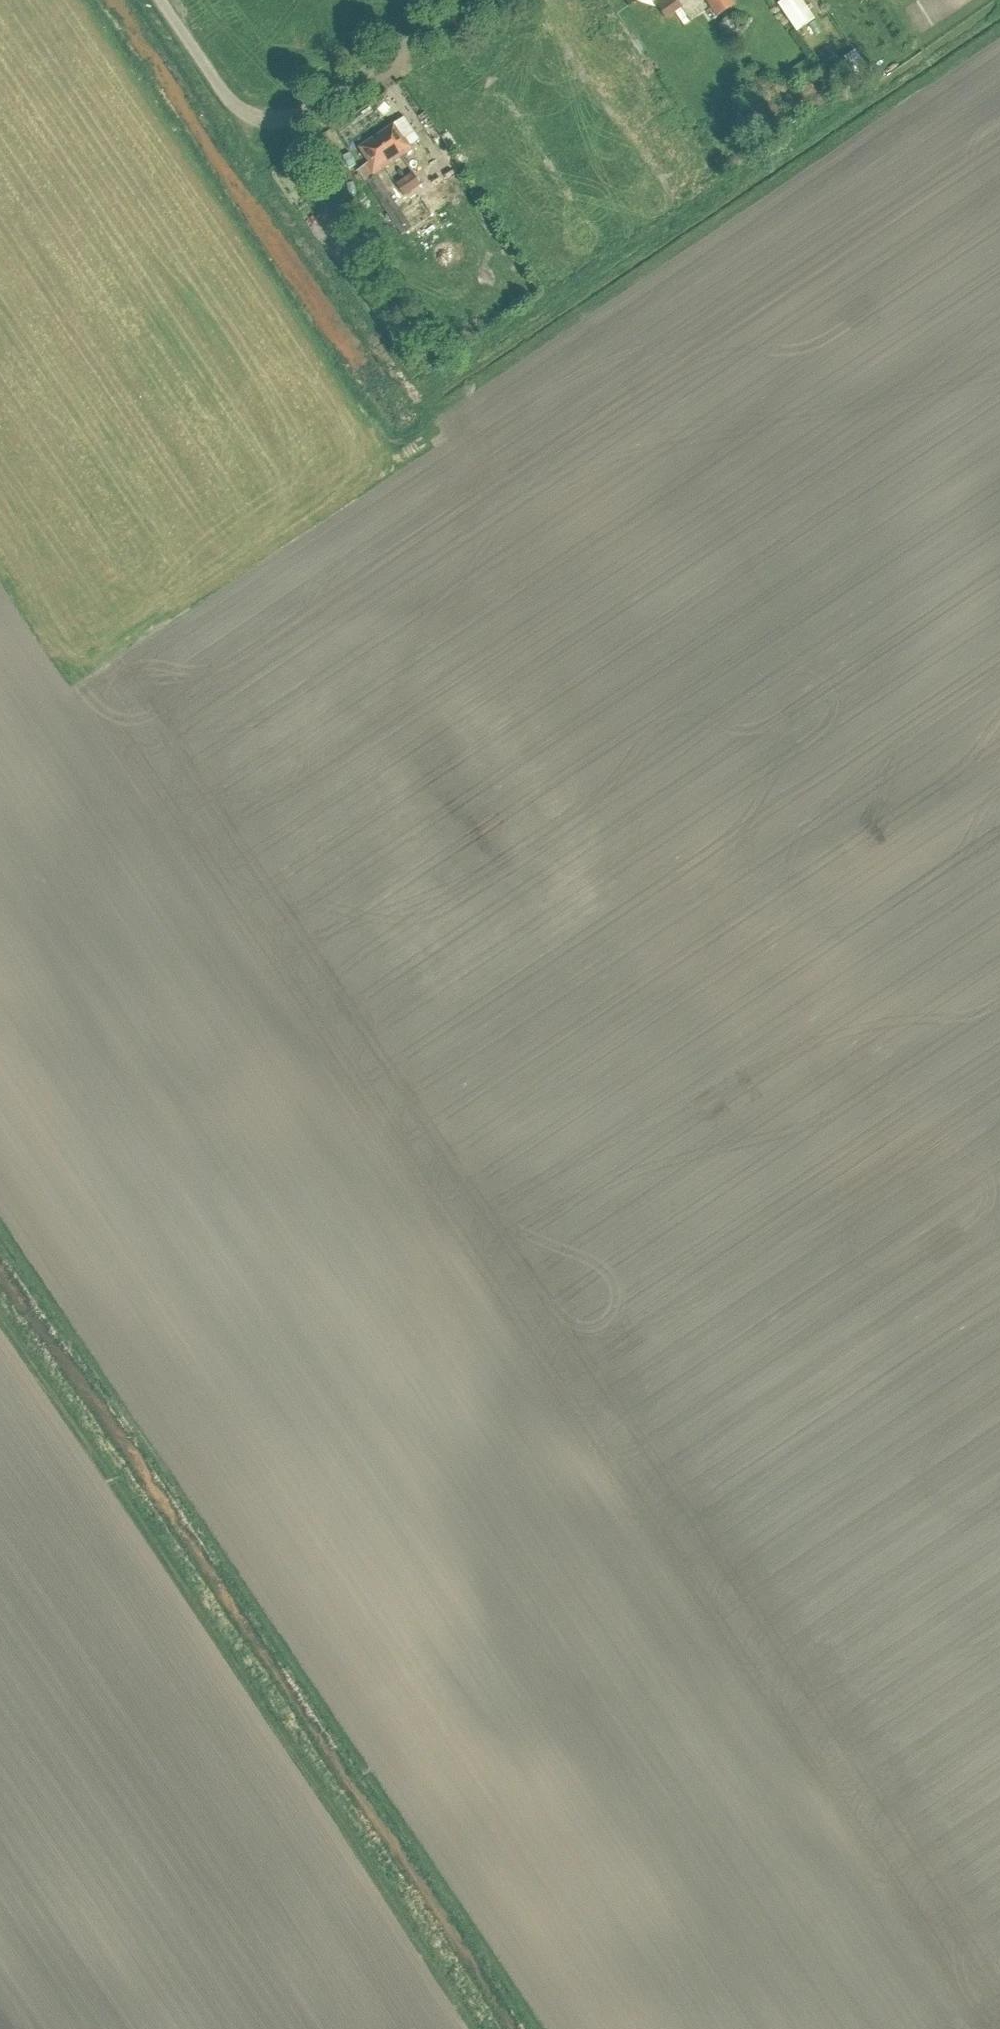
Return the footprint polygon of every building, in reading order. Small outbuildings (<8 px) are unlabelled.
[(656,7),(665,20),(682,8),(676,0),(666,0),(656,7)] [(735,3),(733,0),(707,0),(717,15),(735,3)] [(815,18),(803,0),(782,0),(777,3),(796,31),(815,18)] [(856,74),(866,67),(854,49),(844,55),(856,74)] [(376,137),(359,149),(369,163),(365,165),(372,176),(393,162),(413,148),(406,137),(402,140),(392,126),(376,137)] [(445,157),(424,169),(430,179),(451,167),(445,157)] [(404,195),(421,183),(413,171),(396,182),(404,195)]
